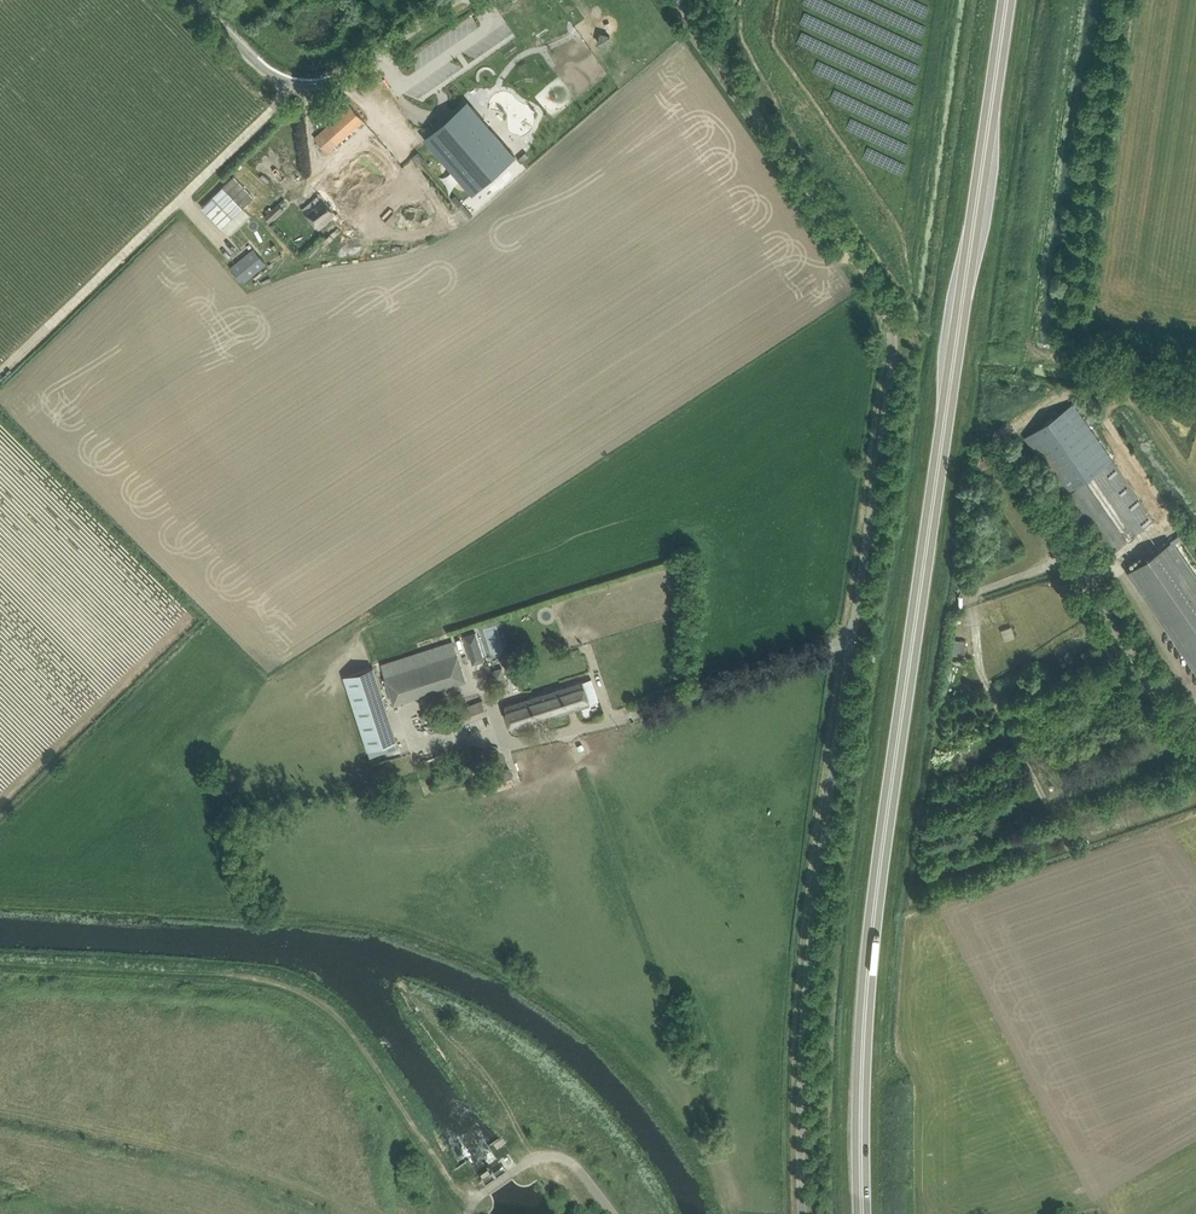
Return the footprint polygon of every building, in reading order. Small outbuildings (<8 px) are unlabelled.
[(519,150),(474,101),(433,138),(477,188),(519,150)] [(364,119),(351,105),(315,137),(328,152),(364,119)] [(303,208),(310,218),(319,228),(386,172),(383,169),(391,162),(377,147),(369,154),(332,185),(323,175),(312,185),(319,194),(303,208)] [(522,161),(530,154),(527,151),(519,157),(519,159),(522,161)] [(199,206),(222,228),(243,206),(220,185),(199,206)] [(271,221),(284,209),(279,203),(265,215),(271,221)] [(267,264),(254,247),(230,266),(244,283),(267,264)] [(1073,402),(1024,436),(1064,493),(1112,460),(1073,402)] [(1155,520),(1114,461),(1093,476),(1134,535),(1155,520)] [(1127,540),(1086,480),(1065,495),(1106,555),(1127,540)] [(1128,570),(1195,669),(1195,555),(1181,533),(1128,570)] [(488,655),(501,651),(493,626),(479,630),(488,655)] [(385,677),(393,702),(466,679),(454,642),(382,665),(386,677),(385,677)] [(509,686),(502,663),(492,666),(498,689),(509,686)] [(398,740),(374,666),(344,676),(368,750),(398,740)] [(526,699),(505,706),(509,717),(512,728),(599,701),(595,688),(592,678),(538,695),(526,699)] [(443,730),(488,713),(483,701),(438,718),(443,730)]
